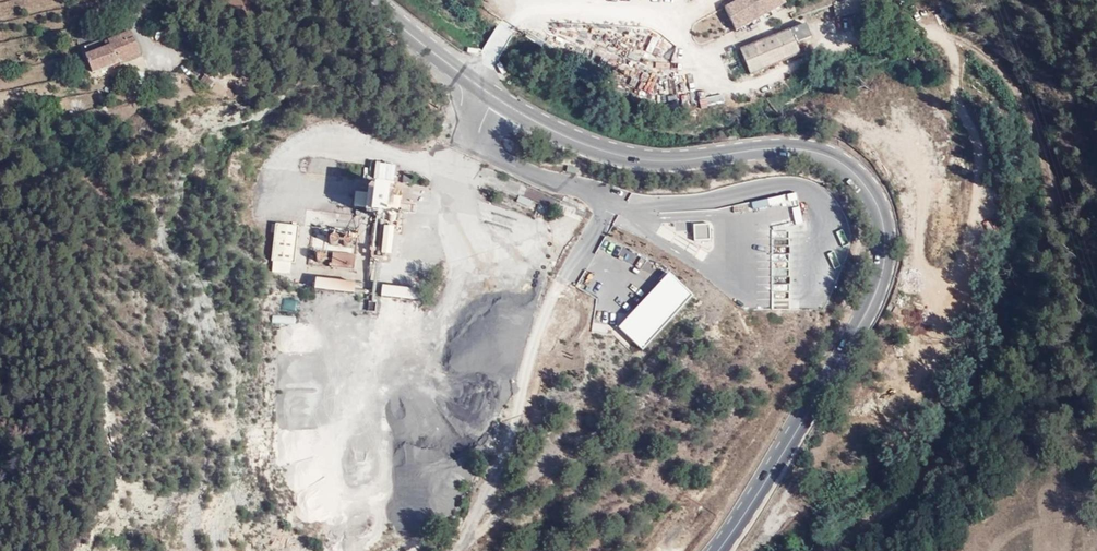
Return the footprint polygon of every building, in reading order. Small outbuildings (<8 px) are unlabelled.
[(727,5),(739,29),(790,3),(789,0),(737,0),(727,5)] [(724,31),(730,28),(726,18),(719,21),(724,31)] [(60,35),(70,65),(121,53),(113,24),(91,29),(90,27),(60,35)] [(755,75),(807,53),(797,27),(744,50),(755,75)] [(659,56),(662,48),(646,42),(643,50),(659,56)] [(152,72),(152,86),(160,86),(160,73),(152,72)] [(882,165),(894,154),(885,143),(873,154),(882,165)] [(380,161),(380,152),(366,152),(366,161),(347,161),(347,175),(359,175),(359,180),(381,180),(380,176),(391,177),(391,162),(380,161)] [(884,164),(888,171),(903,163),(898,156),(884,164)] [(745,200),(750,229),(800,221),(796,192),(745,200)] [(292,198),(269,196),(268,233),(291,234),(292,198)] [(384,221),(384,250),(395,250),(395,221),(384,221)] [(352,222),(329,222),(328,236),(352,237),(352,222)] [(692,223),(694,239),(710,238),(709,222),(692,223)] [(770,281),(771,305),(792,304),(788,231),(771,232),(774,281),(770,281)] [(332,264),(354,267),(356,253),(334,250),(332,264)] [(666,270),(616,324),(639,347),(690,293),(666,270)] [(316,284),(356,289),(357,279),(318,274),(316,284)] [(383,282),(383,295),(415,296),(416,283),(383,282)] [(282,308),(296,309),(297,299),(283,298),(282,308)] [(271,315),(271,323),(295,323),(295,315),(271,315)]
